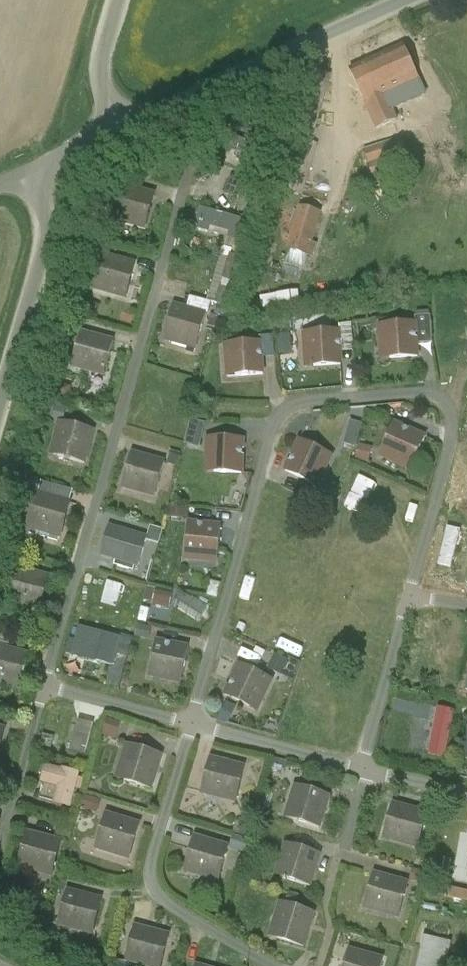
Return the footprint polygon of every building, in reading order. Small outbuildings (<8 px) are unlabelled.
[(403,45),(349,70),(376,129),(398,119),(393,109),(425,93),(418,79),(419,79),(403,45)] [(310,71),(295,123),(314,128),(315,128),(330,76),(310,71)] [(293,99),(281,100),(283,112),(295,111),(293,99)] [(411,173),(400,138),(364,150),(375,185),(411,173)] [(298,140),(282,190),(301,195),(317,145),(298,140)] [(121,186),(113,213),(147,222),(154,195),(121,186)] [(299,206),(287,250),(288,250),(284,265),(304,269),(307,256),(313,258),(317,245),(313,243),(322,212),(299,206)] [(242,242),(250,223),(212,208),(204,226),(242,242)] [(229,252),(220,278),(234,282),(243,257),(229,252)] [(128,292),(135,265),(101,256),(94,282),(128,292)] [(262,307),(299,304),(298,292),(261,294),(262,307)] [(199,342),(206,315),(173,306),(165,333),(199,342)] [(390,360),(417,358),(415,324),(387,326),(390,360)] [(114,343),(80,333),(73,360),(107,369),(114,343)] [(288,333),(276,336),(280,355),(293,352),(288,333)] [(338,333),(311,335),(313,369),(340,367),(338,333)] [(263,376),(261,342),(233,344),(236,378),(263,376)] [(188,420),(184,444),(199,447),(204,423),(188,420)] [(355,448),(362,424),(350,420),(342,444),(355,448)] [(85,465),(94,431),(67,424),(58,458),(85,465)] [(425,438),(394,425),(383,450),(414,464),(425,438)] [(216,440),(214,474),(242,475),(243,441),(216,440)] [(310,484),(324,454),(299,442),(285,472),(310,484)] [(357,444),(355,458),(370,461),(372,447),(357,444)] [(157,490),(165,463),(131,454),(124,481),(157,490)] [(30,520),(26,533),(58,542),(59,539),(61,539),(63,530),(71,503),(69,503),(42,495),(38,493),(36,500),(30,520)] [(187,521),(185,550),(219,553),(221,524),(187,521)] [(109,525),(100,556),(117,561),(115,566),(134,572),(136,566),(140,567),(149,537),(109,525)] [(461,572),(466,546),(466,531),(445,525),(435,566),(461,572)] [(41,605),(49,578),(15,569),(8,595),(41,605)] [(168,607),(171,594),(146,589),(144,602),(168,607)] [(121,640),(80,628),(73,654),(113,665),(121,640)] [(183,676),(189,649),(156,642),(150,670),(183,676)] [(20,691),(22,683),(29,656),(13,652),(0,648),(0,686),(20,691)] [(269,671),(295,679),(300,662),(275,654),(269,671)] [(223,695),(259,713),(262,705),(254,701),(266,677),(238,663),(230,680),(232,681),(229,686),(228,685),(223,695)] [(443,759),(457,710),(438,704),(423,753),(443,759)] [(72,722),(70,752),(86,753),(89,723),(72,722)] [(117,736),(118,723),(104,722),(104,735),(117,736)] [(124,782),(151,790),(161,757),(135,749),(124,782)] [(238,795),(244,768),(210,760),(204,787),(238,795)] [(71,808),(76,789),(81,790),(84,779),(79,778),(80,773),(62,768),(62,769),(45,765),(41,783),(57,787),(53,803),(71,808)] [(319,830),(330,797),(303,789),(293,822),(319,830)] [(420,841),(427,815),(393,805),(386,832),(420,841)] [(131,852),(140,826),(106,816),(98,842),(131,852)] [(61,843),(28,834),(20,860),(54,869),(61,843)] [(221,875),(228,848),(195,838),(187,865),(221,875)] [(447,839),(440,865),(466,873),(466,844),(447,839)] [(310,888),(320,855),(294,847),(283,880),(310,888)] [(401,911),(408,884),(374,875),(367,902),(401,911)] [(101,901),(68,892),(61,919),(94,927),(101,901)] [(304,948),(314,915),(288,907),(277,940),(304,948)] [(169,936),(135,928),(128,954),(162,963),(169,936)] [(416,965),(446,965),(451,942),(423,936),(416,965)] [(383,961),(349,951),(345,965),(381,965),(383,961)]
